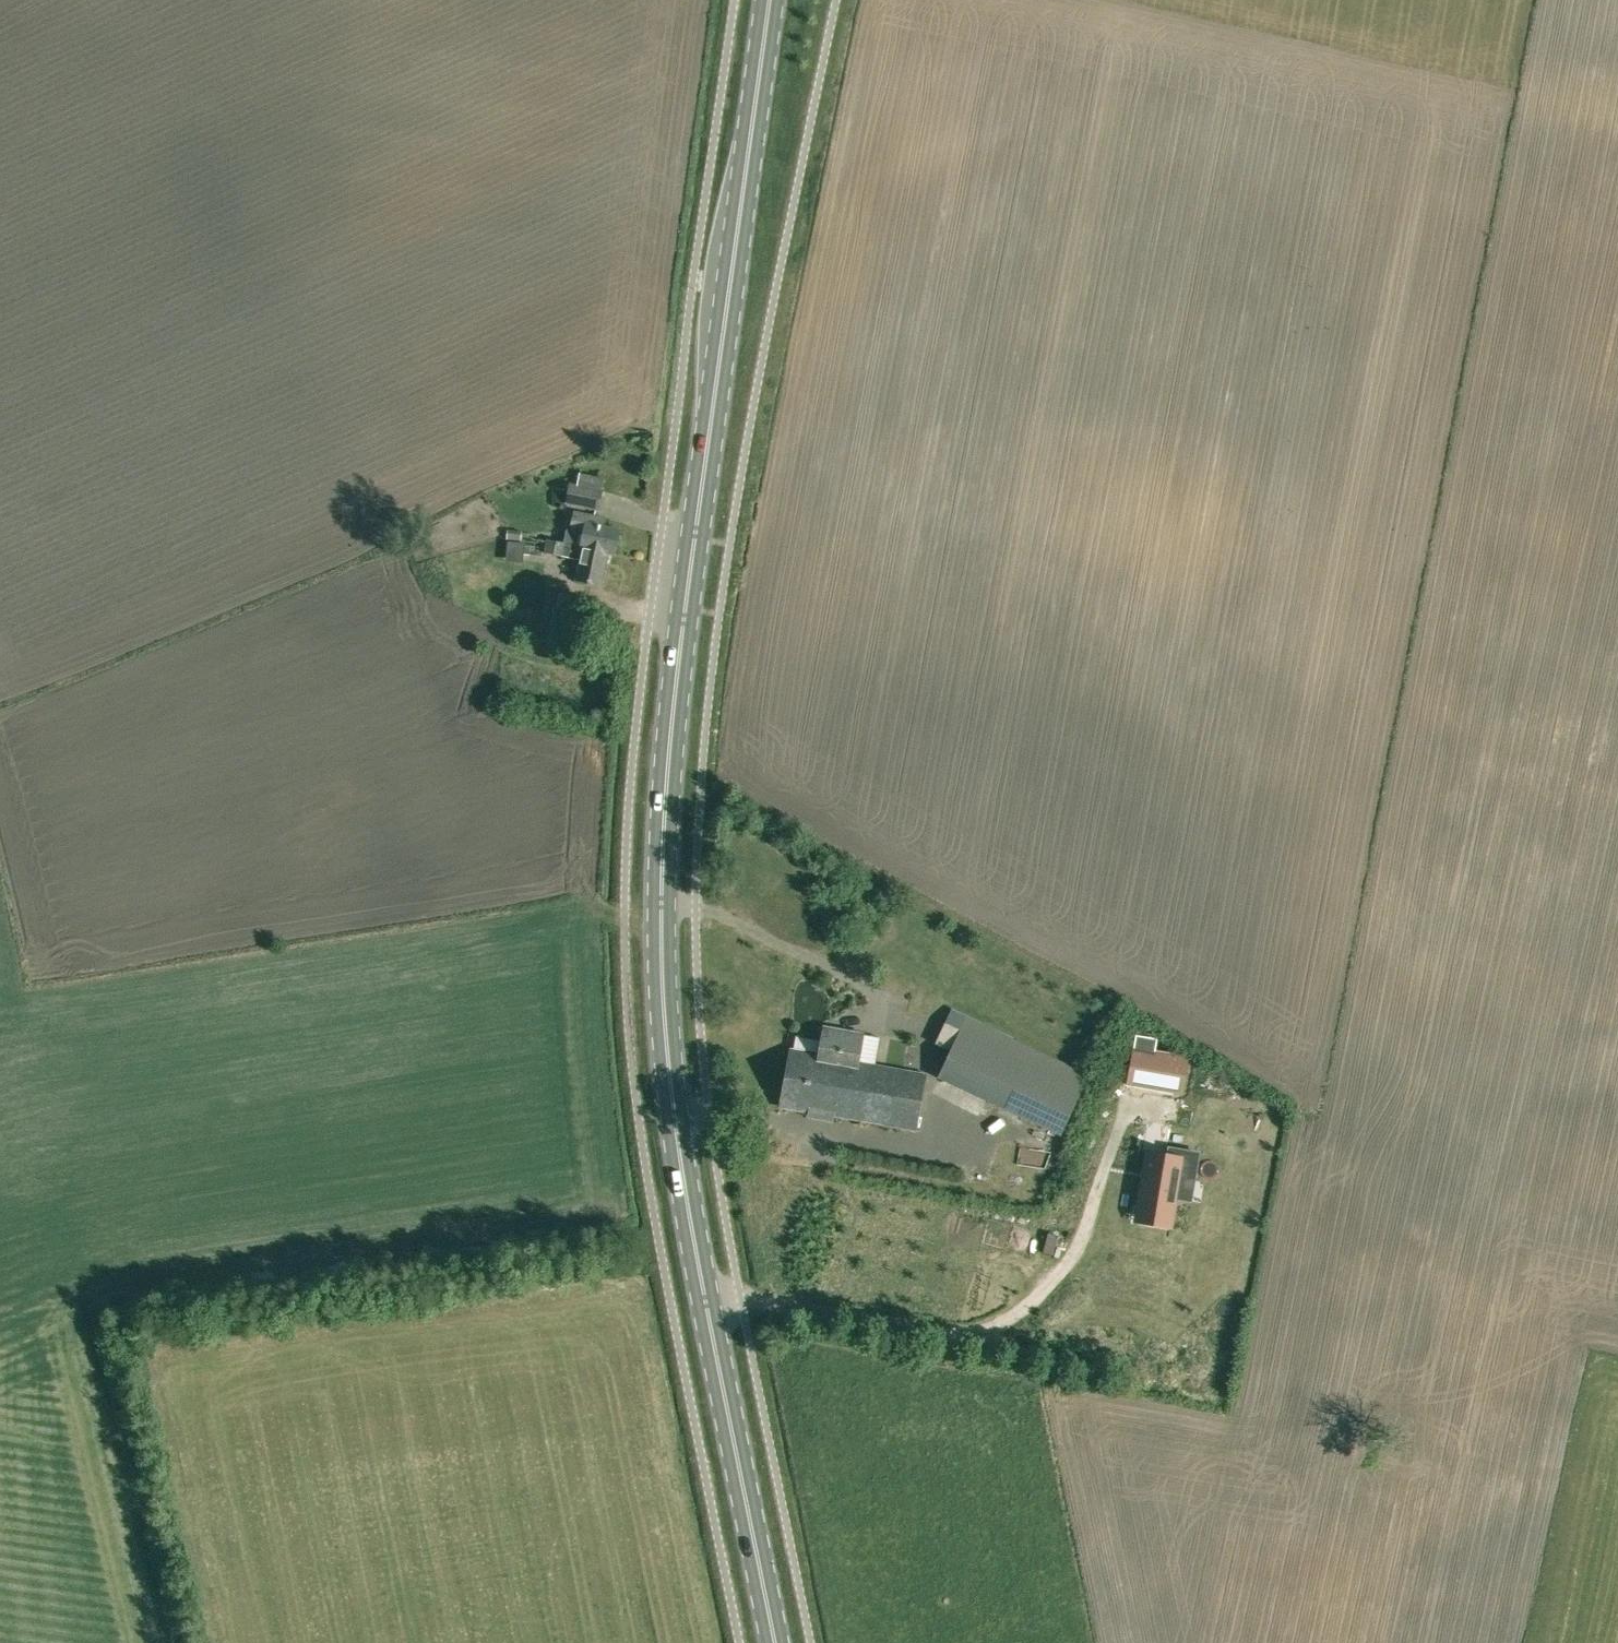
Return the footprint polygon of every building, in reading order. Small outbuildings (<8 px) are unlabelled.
[(577,474),(575,485),(570,484),(566,503),(598,510),(602,491),(599,490),(602,479),(577,474)] [(607,551),(607,552),(614,554),(619,530),(595,525),(596,516),(574,512),(570,531),(583,534),(581,546),(607,551)] [(521,542),(522,533),(508,532),(507,540),(521,542)] [(607,551),(581,546),(549,539),(546,553),(581,560),(576,580),(600,585),(607,552),(607,551)] [(528,559),(528,545),(511,544),(509,558),(528,559)] [(967,1018),(944,1067),(938,1079),(1059,1137),(1088,1076),(967,1018)] [(916,1130),(926,1075),(857,1062),(862,1034),(824,1027),(819,1055),(791,1050),(780,1106),(916,1130)] [(1184,1074),(1144,1051),(1129,1077),(1170,1100),(1184,1074)] [(1092,1079),(1086,1094),(1098,1098),(1104,1083),(1092,1079)] [(1055,1161),(1057,1150),(1034,1145),(1032,1156),(1055,1161)] [(1147,1152),(1138,1206),(1172,1212),(1178,1177),(1193,1180),(1198,1153),(1169,1148),(1168,1156),(1147,1152)]
